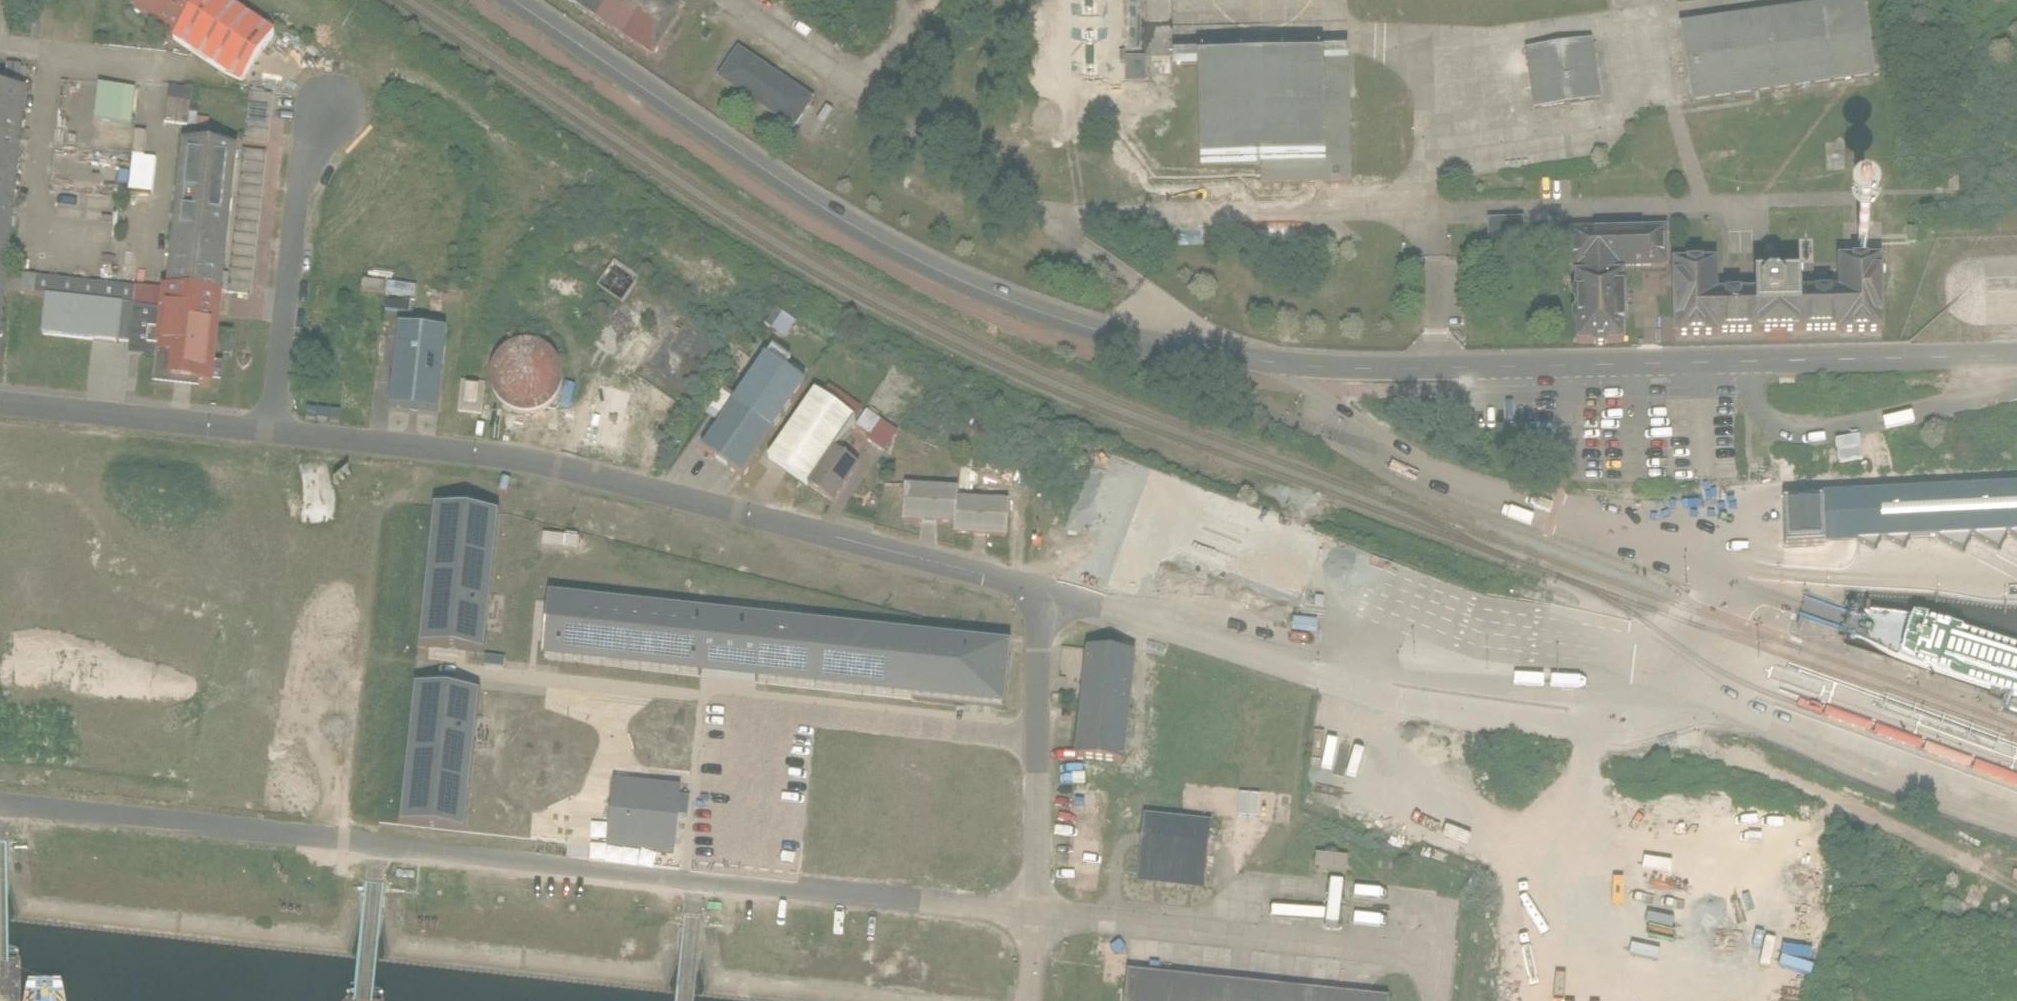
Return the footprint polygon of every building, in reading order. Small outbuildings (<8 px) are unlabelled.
[(198,0),(142,0),(137,7),(171,28),(177,32),(198,0)] [(177,32),(174,37),(241,82),(276,29),(232,0),(198,0),(177,32)] [(575,3),(656,56),(688,7),(677,0),(577,0),(575,3)] [(1694,101),(1855,75),(1879,72),(1867,0),(1815,0),(1681,21),(1694,101)] [(1604,94),(1595,32),(1529,41),(1537,103),(1604,94)] [(812,95),(737,47),(717,77),(792,126),(812,95)] [(1334,57),(1197,59),(1199,162),(1267,161),(1267,177),(1352,175),(1350,56),(1334,57)] [(98,122),(131,125),(135,88),(101,85),(98,122)] [(167,122),(188,124),(192,87),(171,85),(167,122)] [(0,86),(0,362),(4,362),(12,289),(13,270),(27,137),(31,89),(1,86),(0,86)] [(265,137),(270,92),(247,90),(243,134),(265,137)] [(134,130),(132,154),(144,155),(146,131),(134,130)] [(225,293),(239,149),(182,143),(167,287),(225,293)] [(239,149),(225,293),(252,296),(265,151),(239,149)] [(1495,242),(1530,242),(1530,216),(1495,216),(1495,242)] [(1609,344),(1623,343),(1620,265),(1662,263),(1660,228),(1574,232),(1579,345),(1594,345),(1599,348),(1605,347),(1609,344)] [(1847,289),(1806,290),(1806,268),(1765,268),(1766,290),(1727,291),(1726,257),(1681,258),(1683,335),(1895,331),(1893,258),(1846,259),(1847,289)] [(165,305),(167,287),(13,270),(12,289),(48,292),(125,301),(165,305)] [(224,303),(225,293),(167,287),(165,305),(160,355),(157,378),(183,381),(215,384),(224,303)] [(121,340),(125,301),(48,292),(44,332),(103,338),(121,340)] [(160,355),(165,305),(125,301),(121,340),(131,341),(130,352),(160,355)] [(791,335),(802,318),(784,306),(772,322),(791,335)] [(439,408),(449,329),(397,323),(387,402),(414,405),(439,408)] [(522,343),(509,349),(500,359),(494,371),(494,385),(498,398),(507,408),(519,415),(533,417),(546,413),(557,405),(565,394),(568,381),(566,367),(559,355),(549,347),(535,342),(522,343)] [(744,393),(737,403),(777,431),(812,381),(772,353),(744,393)] [(461,391),(460,410),(473,411),(474,392),(461,391)] [(820,391),(774,458),(814,485),(859,418),(820,391)] [(877,402),(872,408),(886,417),(890,411),(877,402)] [(737,403),(707,446),(747,474),(777,431),(737,403)] [(872,408),(862,425),(876,433),(886,417),(872,408)] [(902,427),(886,417),(876,433),(874,436),(890,447),(902,427)] [(842,447),(816,485),(841,502),(867,464),(858,457),(842,447)] [(961,486),(909,484),(907,522),(959,524),(961,486)] [(1917,550),(1956,548),(1975,559),(1983,546),(1992,546),(2012,557),(2016,548),(2016,487),(1810,501),(1814,557),(1837,556),(1854,555),(1875,566),(1883,553),(1890,552),(1910,564),(1917,550)] [(1013,500),(962,497),(960,533),(1010,536),(1013,500)] [(489,657),(505,508),(437,501),(421,650),(456,654),(489,657)] [(557,592),(552,659),(740,679),(1016,708),(1023,639),(557,592)] [(1319,619),(1294,617),(1293,629),(1318,630),(1319,619)] [(1145,646),(1162,652),(1164,647),(1147,641),(1145,646)] [(1085,690),(1079,756),(1125,761),(1136,654),(1089,649),(1085,690)] [(471,829),(486,684),(455,681),(418,677),(403,822),(471,829)] [(1883,699),(1876,717),(1996,761),(2004,740),(1883,699)] [(1011,733),(948,728),(940,825),(1002,831),(1006,782),(1011,733)] [(687,851),(693,782),(616,775),(610,844),(687,851)] [(1221,787),(1220,811),(1292,814),(1293,790),(1221,787)] [(1541,819),(1558,801),(1552,796),(1536,814),(1541,819)] [(1148,816),(1142,881),(1207,887),(1213,822),(1148,816)] [(1350,855),(1319,852),(1317,870),(1348,873),(1350,855)] [(1278,912),(1348,921),(1353,880),(1338,878),(1334,907),(1280,901),(1278,912)] [(736,902),(734,926),(752,928),(754,903),(736,902)] [(1123,1000),(1390,1000),(1390,996),(1239,982),(1126,971),(1123,1000)]
